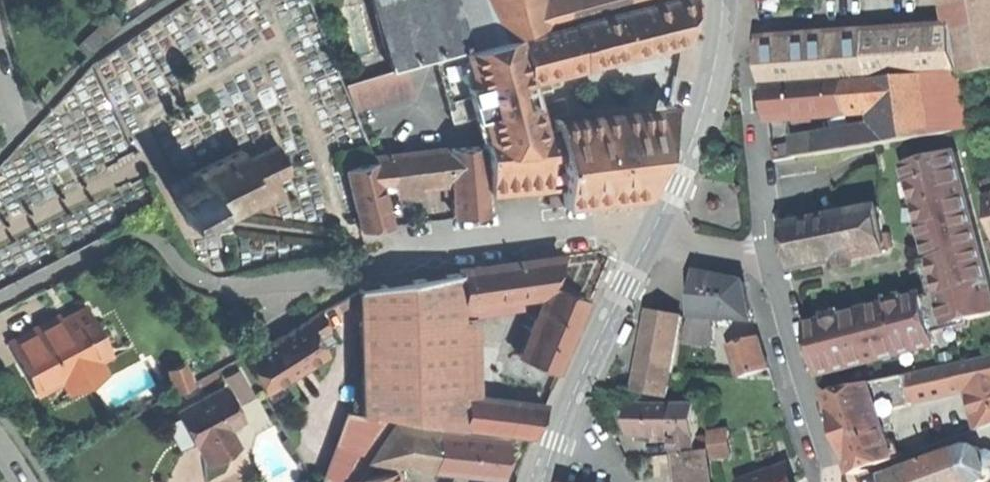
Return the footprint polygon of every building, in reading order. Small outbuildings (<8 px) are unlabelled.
[(499,37),(489,0),(370,0),(389,69),(499,37)] [(538,0),(489,0),(499,37),(545,25),(539,1),(538,0)] [(539,1),(545,25),(619,5),(618,0),(540,0),(539,1)] [(574,21),(580,66),(682,40),(686,18),(689,0),(656,0),(574,21)] [(952,25),(955,39),(960,69),(960,70),(961,76),(989,71),(989,0),(947,0),(952,25)] [(528,79),(580,66),(574,21),(518,36),(528,79)] [(800,80),(960,69),(955,39),(797,49),(800,80)] [(780,81),(800,80),(797,49),(778,51),(780,81)] [(765,82),(780,81),(778,51),(763,52),(765,82)] [(960,70),(950,71),(960,130),(971,128),(961,76),(960,70)] [(950,71),(933,73),(943,133),(960,130),(950,71)] [(933,73),(872,78),(875,109),(878,128),(880,145),(943,135),(943,133),(933,73)] [(835,113),(875,109),(872,78),(832,83),(835,113)] [(769,120),(835,113),(832,83),(766,90),(768,105),(769,120)] [(546,148),(554,149),(661,135),(670,106),(540,121),(546,148)] [(880,147),(880,145),(878,128),(816,139),(818,156),(880,147)] [(558,185),(561,205),(644,194),(661,135),(554,149),(558,185)] [(798,159),(818,156),(816,139),(796,143),(798,159)] [(776,162),(798,159),(796,143),(774,147),(776,162)] [(194,186),(173,195),(172,196),(186,225),(209,213),(214,223),(261,200),(263,205),(283,196),(275,180),(290,173),(277,145),(246,160),(241,150),(189,175),(194,186)] [(454,216),(486,213),(480,147),(447,150),(450,181),(454,216)] [(423,185),(450,181),(447,150),(447,148),(375,158),(376,162),(382,190),(423,185)] [(824,377),(939,345),(934,330),(989,315),(989,274),(957,153),(908,167),(912,184),(915,183),(926,223),(922,224),(928,243),(932,259),(936,258),(945,292),(923,298),(922,295),(906,299),(907,302),(889,307),(889,304),(871,309),(873,313),(849,320),(848,318),(846,319),(828,324),(827,321),(810,325),(824,377)] [(391,226),(382,190),(376,162),(346,169),(361,229),(391,226)] [(168,185),(173,195),(194,186),(189,175),(168,185)] [(542,207),(561,205),(558,185),(540,187),(542,207)] [(793,250),(797,271),(889,252),(880,209),(788,228),(793,250)] [(460,273),(463,300),(548,288),(549,285),(559,256),(504,263),(460,269),(460,273)] [(464,363),(463,300),(460,273),(358,290),(361,412),(405,419),(405,391),(405,366),(464,363)] [(746,282),(697,273),(695,316),(715,318),(755,321),(750,302),(746,282)] [(586,301),(549,285),(548,288),(518,356),(555,372),(586,301)] [(337,303),(341,310),(357,302),(353,295),(337,303)] [(58,315),(7,342),(21,369),(26,367),(38,389),(61,377),(68,392),(103,374),(96,359),(109,352),(86,308),(61,320),(58,315)] [(846,316),(846,319),(848,318),(849,320),(873,313),(871,309),(846,316)] [(654,311),(649,334),(679,339),(682,319),(654,311)] [(321,313),(305,323),(315,340),(331,330),(321,313)] [(712,344),(715,318),(695,316),(692,316),(685,331),(683,341),(712,344)] [(632,321),(629,320),(620,340),(628,343),(634,328),(636,323),(632,321)] [(245,359),(264,391),(324,355),(315,340),(305,323),(278,339),(245,359)] [(646,354),(643,371),(673,376),(679,339),(649,334),(646,354)] [(742,374),(744,378),(771,370),(761,338),(735,346),(738,356),(734,357),(740,375),(742,374)] [(465,394),(464,363),(405,366),(405,391),(465,394)] [(963,372),(968,388),(981,429),(989,426),(989,363),(963,372)] [(33,392),(38,389),(26,367),(21,369),(33,392)] [(962,367),(944,371),(949,393),(968,388),(963,372),(962,367)] [(170,374),(178,392),(192,386),(184,368),(170,374)] [(639,394),(669,399),(673,376),(643,371),(639,394)] [(944,371),(926,375),(932,398),(949,393),(944,371)] [(226,380),(239,405),(253,398),(239,373),(226,380)] [(926,375),(910,379),(915,403),(932,398),(926,375)] [(910,376),(897,379),(903,408),(915,405),(915,403),(910,379),(910,376)] [(897,379),(874,384),(882,415),(903,408),(897,379)] [(829,394),(840,429),(882,415),(874,384),(829,394)] [(222,389),(177,415),(195,446),(205,464),(235,447),(225,430),(231,427),(224,416),(234,410),(222,389)] [(465,427),(465,394),(405,391),(405,419),(465,427)] [(544,407),(465,394),(465,427),(531,438),(544,407)] [(639,439),(678,438),(677,406),(639,407),(639,424),(639,439)] [(677,406),(678,438),(698,427),(699,406),(677,406)] [(240,421),(234,410),(224,416),(231,427),(240,421)] [(180,455),(195,446),(177,415),(162,424),(172,442),(180,455)] [(848,453),(856,476),(898,462),(882,415),(840,429),(848,453)] [(352,481),(390,423),(346,416),(323,476),(331,481),(348,481),(352,481)] [(396,464),(433,470),(438,433),(393,423),(355,481),(398,474),(396,464)] [(678,438),(679,455),(707,452),(705,427),(698,427),(678,438)] [(710,435),(713,459),(733,456),(729,432),(710,435)] [(505,441),(438,433),(433,470),(501,478),(503,462),(505,441)] [(707,452),(679,455),(681,474),(681,481),(710,481),(707,452)] [(673,475),(681,474),(679,455),(672,455),(673,475)] [(743,481),(789,481),(784,468),(743,481)] [(398,474),(355,481),(352,481),(348,481),(399,481),(398,474)]
